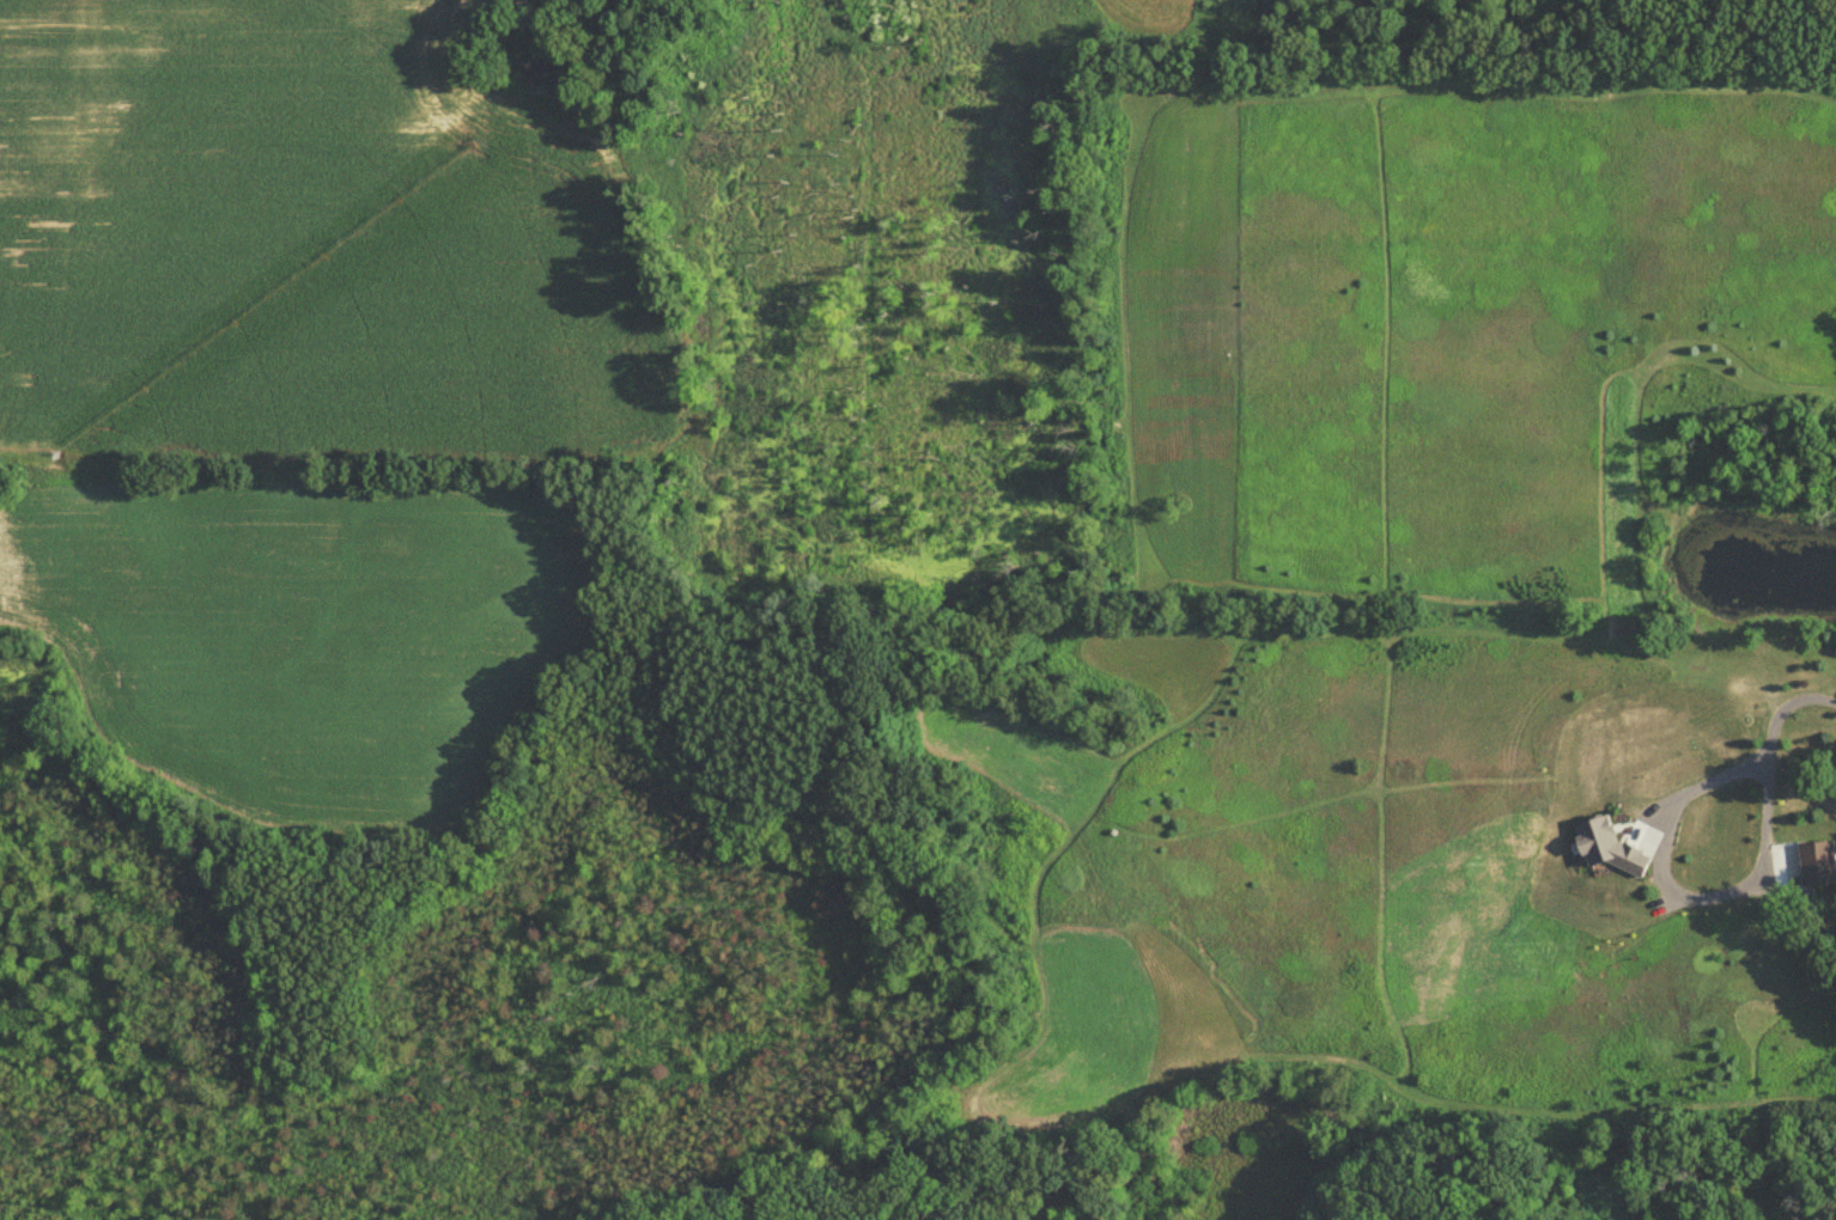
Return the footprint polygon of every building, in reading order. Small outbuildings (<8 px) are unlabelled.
[(1835,888),(1835,857),(1835,845),(1797,850),(1802,893),(1835,888)]
